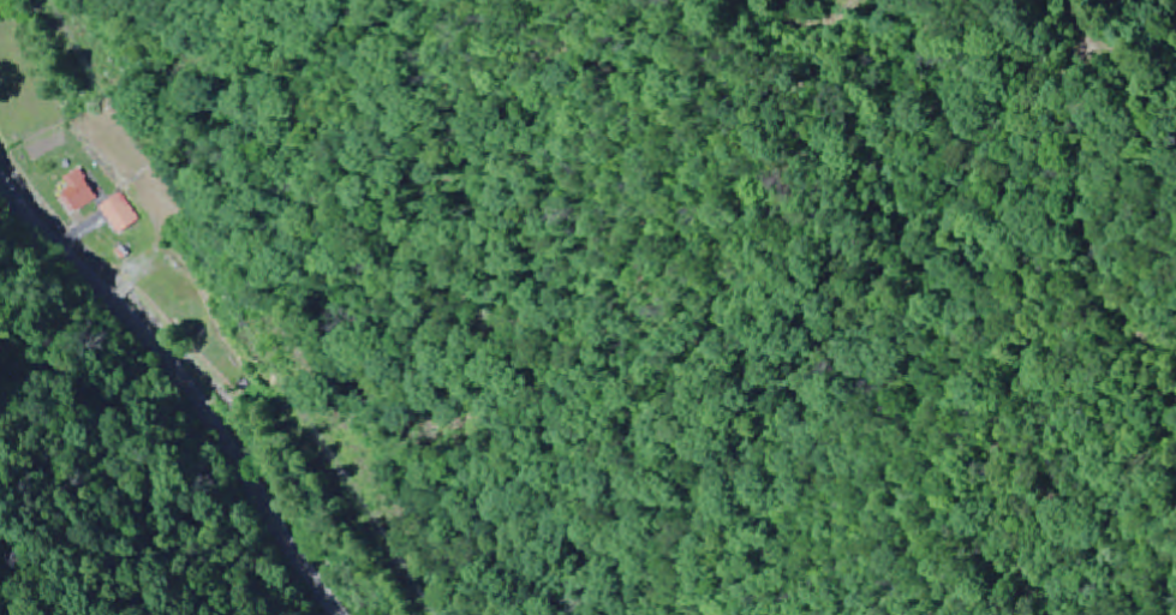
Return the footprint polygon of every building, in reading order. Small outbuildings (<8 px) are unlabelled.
[(64,196),(74,215),(100,201),(85,171),(68,180),(74,191),(64,196)] [(141,222),(121,195),(102,208),(122,235),(141,222)]
